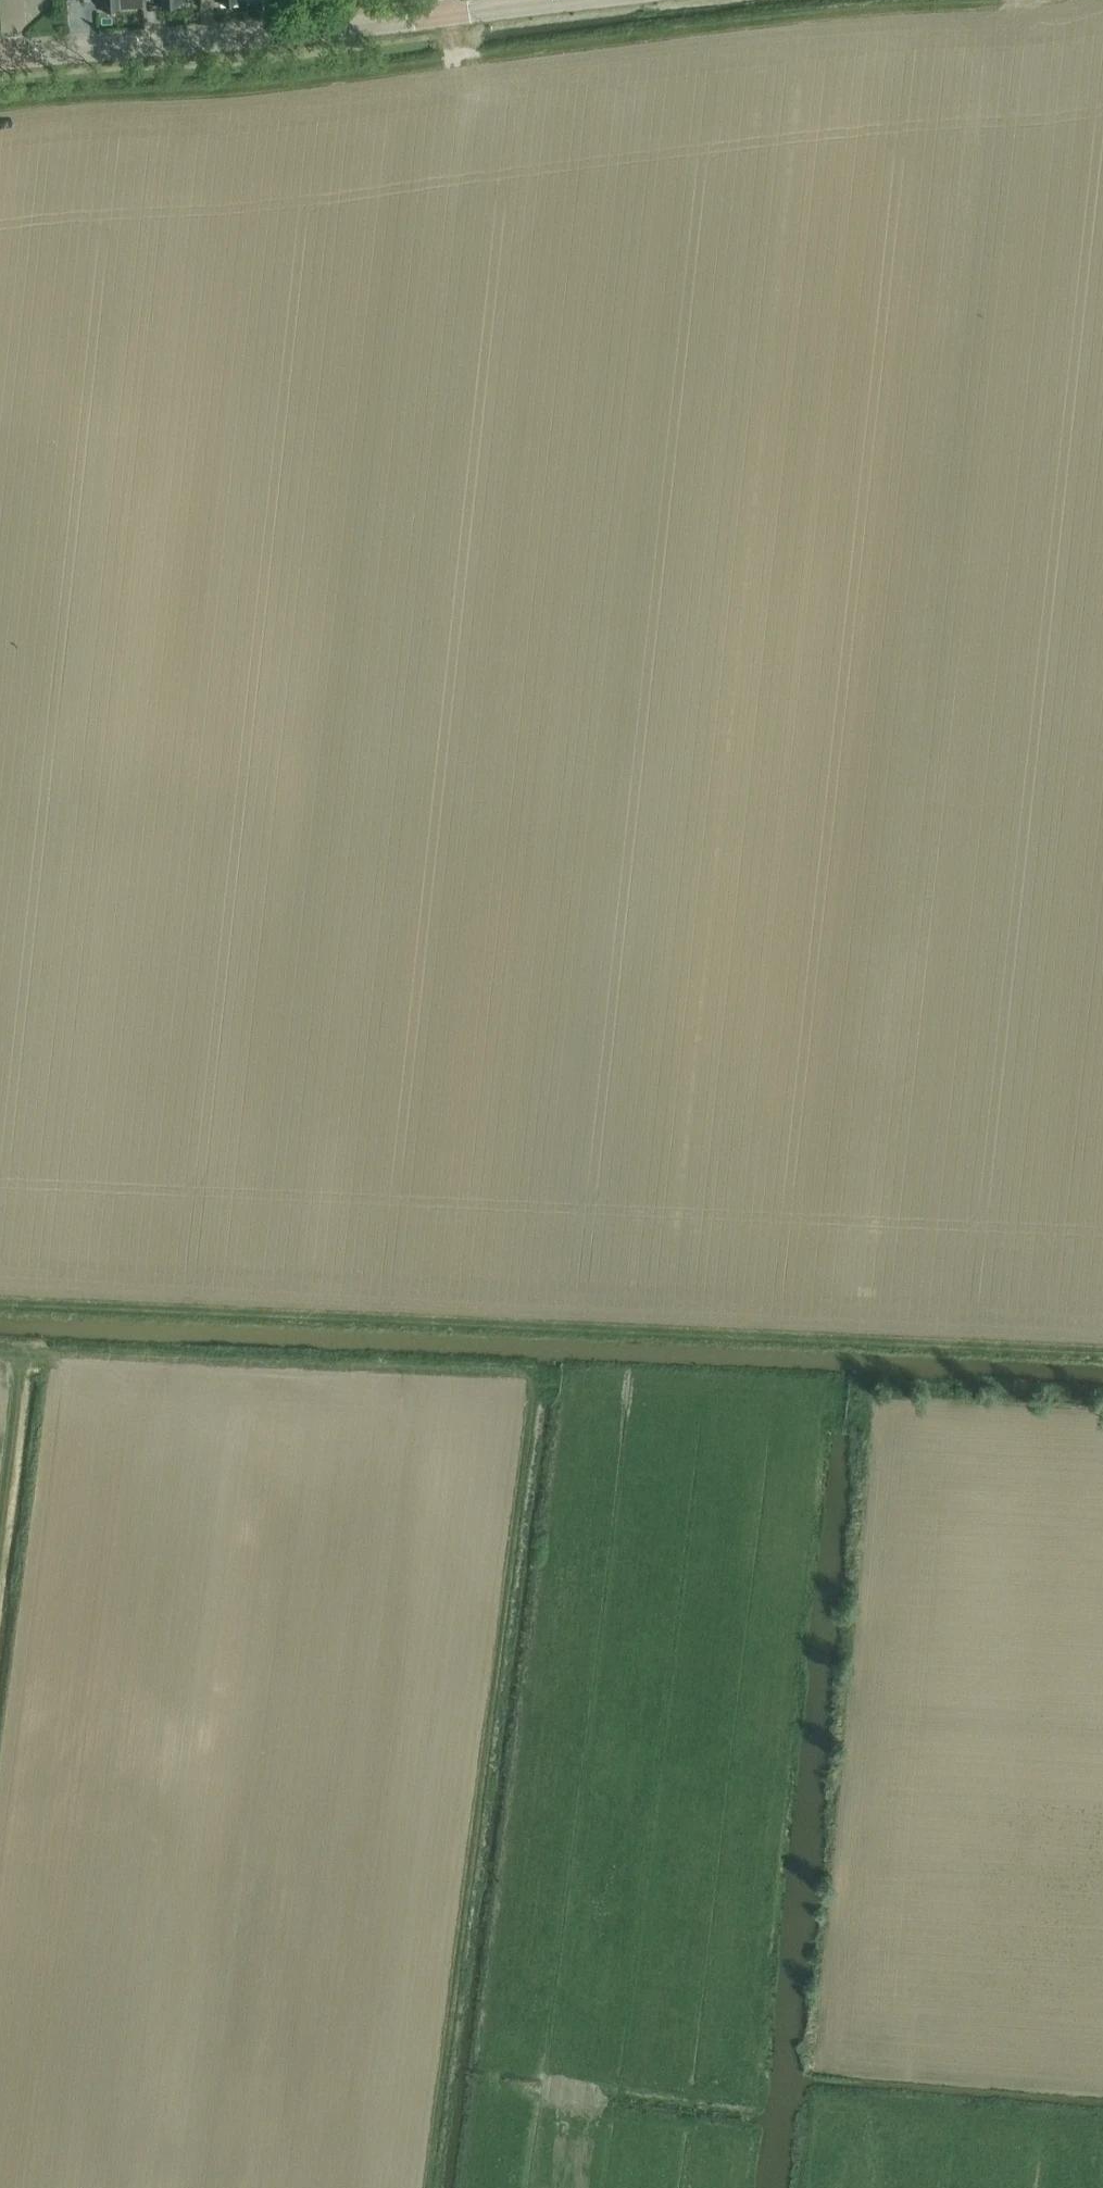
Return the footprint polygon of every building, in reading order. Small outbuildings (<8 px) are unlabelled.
[(99,9),(144,6),(143,0),(99,0),(99,9)]
